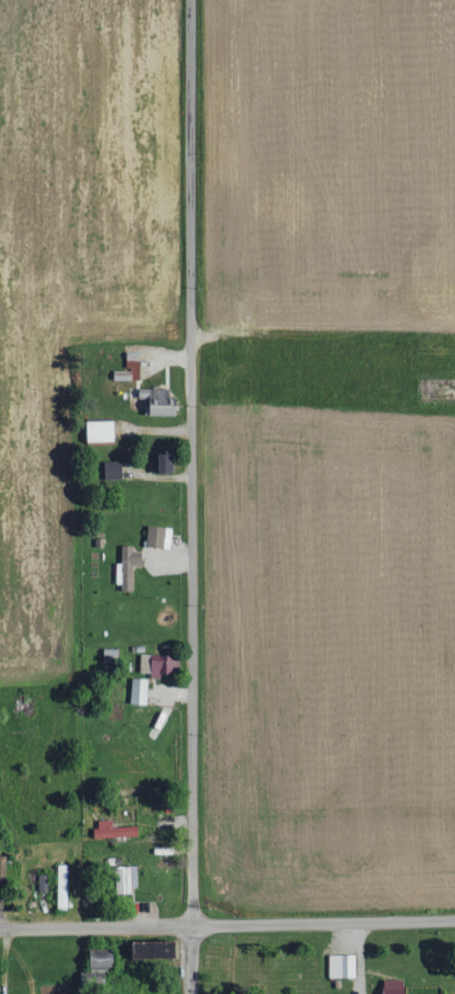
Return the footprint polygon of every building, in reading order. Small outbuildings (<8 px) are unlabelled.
[(140,379),(141,356),(129,356),(128,378),(140,379)] [(166,388),(143,389),(143,399),(148,399),(148,416),(178,415),(177,399),(167,399),(166,388)] [(116,420),(89,421),(90,442),(116,442),(116,420)] [(161,473),(175,473),(174,453),(161,454),(161,473)] [(104,462),(105,480),(124,479),(123,461),(104,462)] [(172,548),(173,528),(148,526),(147,547),(172,548)] [(119,591),(134,591),(134,566),(144,566),(144,553),(134,552),(134,546),(123,546),(122,563),(119,563),(119,591)] [(162,679),(162,673),(176,674),(177,656),(141,655),(140,673),(152,673),(152,678),(162,679)] [(148,679),(133,678),(132,704),(148,705),(148,679)] [(99,820),(100,828),(94,829),(94,838),(139,837),(139,826),(114,827),(113,820),(99,820)] [(58,911),(68,911),(69,865),(59,865),(58,911)] [(137,894),(136,866),(118,867),(119,894),(137,894)] [(40,891),(47,891),(47,876),(39,876),(40,891)] [(181,941),(136,942),(136,959),(181,958),(181,941)] [(116,969),(115,950),(93,951),(93,970),(116,969)] [(356,955),(330,955),(330,978),(356,978),(356,955)]
